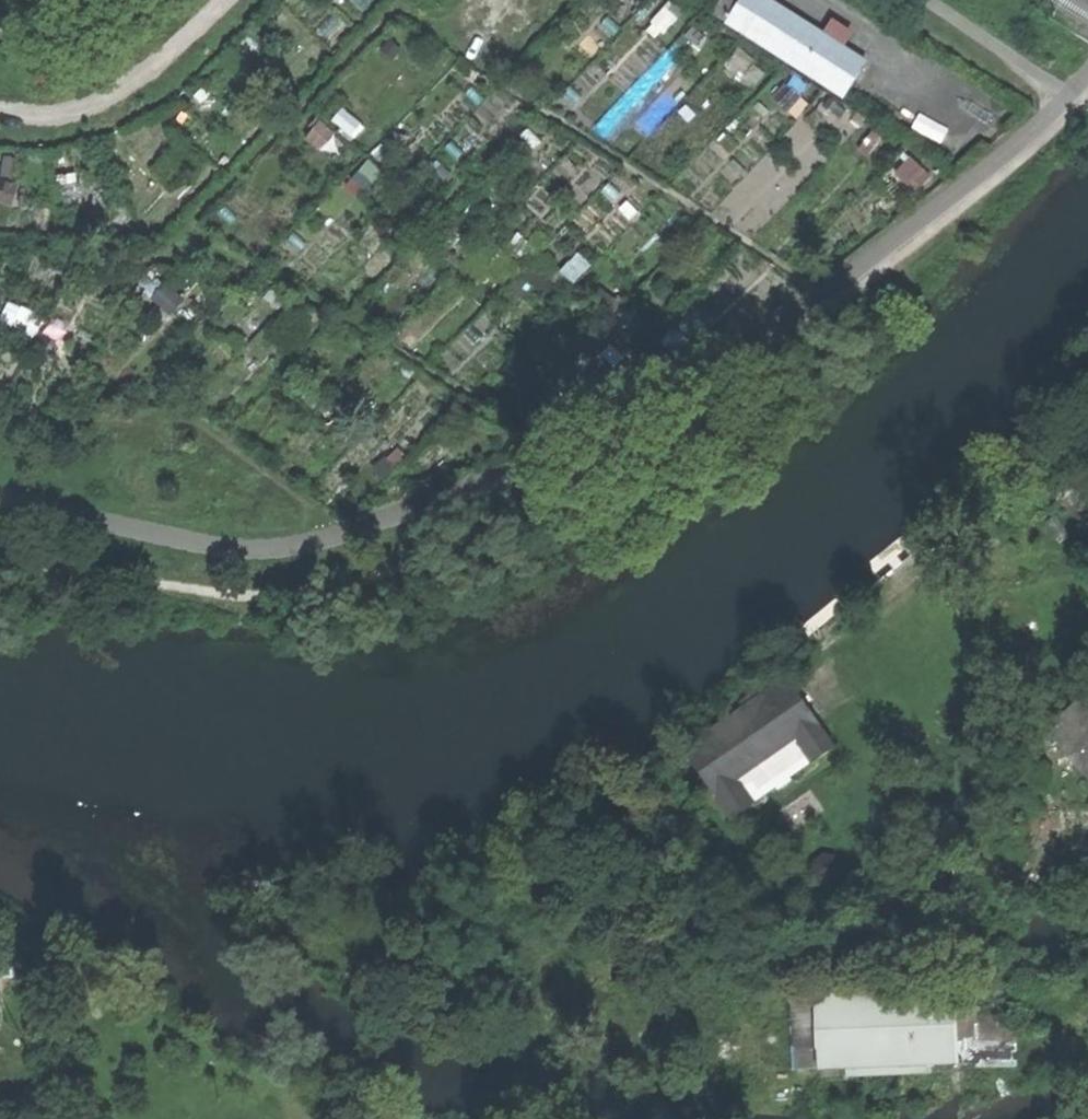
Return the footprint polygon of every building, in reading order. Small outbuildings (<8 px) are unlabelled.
[(844,99),(865,66),(764,0),(724,0),(715,13),(844,99)] [(909,191),(927,181),(916,159),(897,169),(909,191)] [(1074,467),(1051,495),(1087,525),(1087,478),(1074,467)] [(811,761),(834,748),(787,680),(685,751),(732,819),(753,804),(752,802),(807,763),(811,761)] [(1087,777),(1087,695),(1047,731),(1087,777)] [(974,992),(974,976),(973,973),(907,980),(908,994),(810,998),(813,1069),(826,1069),(826,1076),(953,1071),(952,1064),(957,1064),(954,992),(974,992)]
